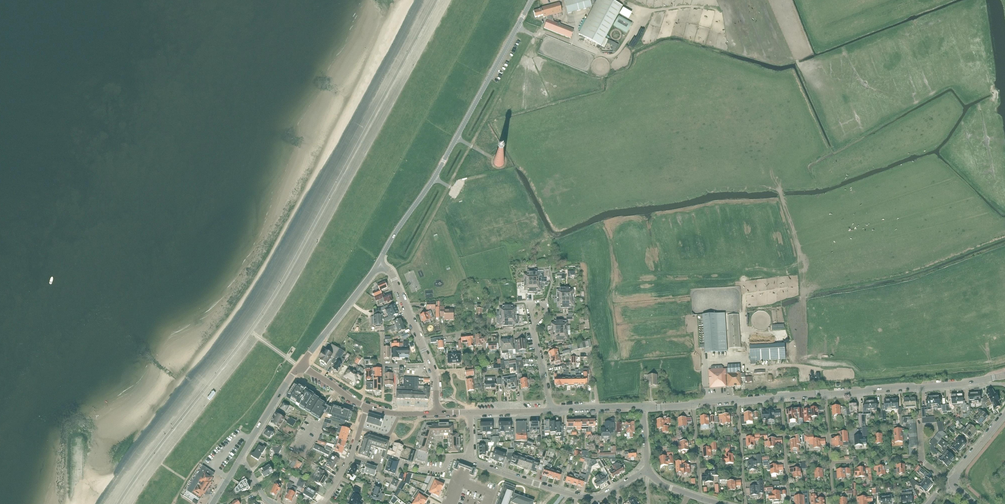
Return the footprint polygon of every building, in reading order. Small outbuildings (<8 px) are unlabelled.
[(564,2),(567,14),(592,7),(591,5),(594,6),(579,34),(580,35),(580,37),(582,38),(581,41),(583,42),(585,38),(598,45),(597,48),(599,49),(622,6),(610,0),(570,0),(564,2)] [(562,13),(560,4),(559,3),(541,8),(541,9),(533,11),(535,18),(542,16),(543,17),(546,17),(547,20),(544,28),(570,38),(574,30),(554,22),(552,15),(562,13)] [(608,41),(607,45),(613,48),(611,52),(615,54),(618,46),(608,41)] [(503,158),(501,156),(499,156),(496,157),(495,158),(494,159),(494,160),(493,162),(494,164),(494,165),(496,166),(497,167),(499,167),(501,167),(502,166),(503,165),(504,164),(505,161),(504,159),(503,158)] [(380,291),(387,288),(385,282),(375,286),(376,289),(378,288),(379,290),(373,293),(374,297),(382,294),(380,291)] [(390,295),(383,297),(382,294),(374,297),(376,301),(378,300),(380,304),(384,302),(387,301),(388,303),(392,301),(392,299),(390,295)] [(563,309),(566,308),(565,299),(558,299),(558,306),(560,306),(560,310),(563,310),(563,309)] [(485,305),(483,305),(477,305),(477,314),(475,314),(475,319),(482,320),(482,312),(483,311),(485,311),(485,305)] [(498,312),(497,312),(497,317),(498,317),(499,317),(500,317),(502,316),(508,316),(507,306),(505,307),(505,305),(502,305),(502,308),(502,309),(500,309),(500,312),(498,312)] [(394,306),(388,308),(387,306),(384,307),(385,310),(384,310),(385,311),(386,311),(387,314),(390,313),(391,316),(392,317),(394,316),(398,314),(394,306)] [(453,310),(444,310),(444,307),(440,307),(440,317),(444,317),(444,320),(453,320),(453,310)] [(427,321),(433,318),(430,311),(420,315),(423,323),(425,322),(425,323),(428,322),(427,321)] [(380,327),(380,325),(381,325),(381,322),(383,322),(383,313),(381,313),(373,313),(374,325),(375,325),(375,327),(380,327)] [(718,314),(703,315),(704,325),(704,328),(705,342),(705,344),(705,348),(705,353),(727,352),(725,313),(718,314)] [(730,349),(741,348),(738,315),(728,316),(730,349)] [(498,317),(497,317),(497,319),(497,323),(498,324),(501,324),(503,324),(503,325),(503,328),(505,328),(505,326),(507,326),(508,326),(508,316),(502,316),(500,317),(499,317),(498,317)] [(515,316),(508,316),(508,326),(509,326),(510,326),(510,327),(513,327),(513,325),(513,324),(515,324),(515,322),(518,322),(518,316),(515,316)] [(391,330),(403,325),(400,319),(394,322),(395,325),(392,326),(389,327),(384,327),(384,333),(391,330)] [(403,325),(391,330),(392,333),(397,331),(398,333),(405,331),(403,325)] [(567,339),(567,334),(570,334),(570,331),(567,331),(559,331),(559,341),(562,341),(562,342),(564,342),(564,339),(567,339)] [(473,335),(472,335),(472,339),(474,339),(474,346),(476,345),(476,346),(482,346),(482,343),(486,343),(486,337),(481,337),(481,334),(473,335)] [(461,341),(458,341),(459,349),(463,349),(463,346),(462,346),(462,343),(468,343),(468,345),(469,347),(473,346),(473,344),(472,339),(472,335),(461,336),(461,341)] [(444,349),(442,337),(435,338),(430,339),(431,343),(435,342),(435,341),(438,341),(439,349),(444,349)] [(512,340),(510,340),(510,339),(507,339),(507,340),(506,341),(507,351),(515,350),(515,346),(512,346),(512,340)] [(526,350),(525,341),(525,340),(517,340),(518,344),(514,345),(515,346),(515,350),(516,354),(519,353),(518,351),(526,350)] [(408,349),(408,344),(407,341),(402,342),(402,346),(403,346),(403,349),(391,349),(392,358),(399,358),(399,355),(408,355),(408,349)] [(756,361),(786,359),(785,344),(750,346),(751,365),(756,364),(756,361)] [(337,353),(339,350),(332,345),(327,353),(325,352),(324,354),(323,353),(319,359),(321,360),(320,361),(321,362),(320,363),(324,365),(325,364),(326,365),(330,359),(331,356),(334,358),(337,353)] [(559,356),(558,350),(557,347),(551,348),(552,352),(549,352),(549,353),(549,356),(550,356),(550,358),(559,356)] [(340,357),(341,355),(337,353),(334,358),(331,363),(334,365),(332,368),(334,369),(333,370),(337,372),(343,363),(339,361),(341,358),(340,357)] [(559,361),(560,361),(559,356),(550,358),(551,360),(550,360),(551,363),(553,363),(554,365),(560,364),(559,361)] [(520,368),(523,368),(522,360),(516,361),(516,364),(517,371),(519,384),(520,384),(521,385),(521,389),(524,389),(525,389),(527,389),(527,388),(528,388),(527,383),(528,382),(528,381),(527,380),(527,379),(523,380),(523,377),(522,377),(521,374),(520,374),(520,368)] [(743,373),(743,364),(729,365),(729,374),(730,374),(730,375),(731,386),(744,386),(744,378),(748,377),(748,373),(743,373)] [(723,369),(723,367),(721,366),(713,366),(711,367),(711,370),(709,370),(710,388),(729,386),(729,374),(726,374),(726,369),(723,369)] [(363,372),(363,369),(360,367),(357,372),(356,373),(352,381),(355,383),(358,379),(360,380),(363,376),(358,374),(359,372),(360,371),(363,372)] [(352,381),(356,373),(349,368),(344,376),(352,381)] [(373,391),(381,391),(381,369),(373,369),(373,381),(373,382),(373,391)] [(658,385),(657,375),(651,375),(648,375),(648,383),(651,383),(651,386),(658,385)] [(485,383),(484,383),(484,389),(495,388),(495,382),(495,378),(487,378),(484,378),(485,383)] [(473,380),(470,380),(470,379),(466,379),(468,391),(474,390),(473,380)] [(320,419),(323,414),(325,414),(326,415),(328,415),(331,417),(332,417),(340,419),(340,420),(345,421),(346,422),(347,422),(348,422),(351,411),(345,409),(343,408),(342,410),(332,406),(331,408),(329,408),(329,407),(328,407),(325,405),(324,404),(325,403),(320,400),(319,401),(320,400),(319,400),(320,399),(315,396),(314,397),(314,396),(313,395),(314,394),(309,391),(309,392),(308,391),(308,390),(306,389),(303,387),(298,384),(296,383),(295,384),(293,384),(286,395),(287,396),(287,397),(286,398),(296,404),(320,419)] [(415,389),(415,385),(403,384),(403,387),(401,387),(401,389),(396,389),(396,399),(404,399),(411,399),(412,399),(412,398),(414,398),(414,399),(414,400),(414,399),(423,400),(423,395),(422,395),(422,394),(418,393),(418,389),(415,389)] [(429,400),(429,388),(423,388),(423,389),(418,389),(418,393),(422,394),(422,395),(423,395),(423,400),(429,400)] [(995,395),(994,394),(992,390),(986,393),(989,400),(987,401),(986,396),(983,398),(984,405),(998,397),(997,394),(996,395),(996,394),(995,395)] [(954,405),(957,405),(957,395),(953,395),(951,396),(951,399),(951,400),(951,401),(950,402),(950,403),(949,403),(949,406),(946,406),(947,412),(951,412),(950,408),(954,408),(954,405)] [(937,397),(937,396),(933,396),(934,406),(938,406),(938,408),(940,408),(940,406),(941,406),(941,399),(939,399),(939,396),(937,397)] [(999,401),(1000,400),(998,397),(984,405),(985,405),(985,406),(991,403),(994,409),(1001,406),(998,402),(999,401)] [(916,398),(913,398),(910,398),(911,409),(914,408),(915,411),(918,410),(918,405),(916,405),(916,404),(917,404),(917,403),(916,402),(916,398)] [(891,400),(890,400),(890,399),(886,399),(886,400),(885,401),(885,409),(882,409),(882,412),(879,412),(879,419),(883,419),(883,420),(886,419),(886,411),(892,410),(891,400)] [(902,408),(898,408),(897,400),(891,400),(892,410),(898,410),(899,415),(902,415),(902,408)] [(858,405),(856,406),(856,405),(849,405),(850,408),(848,408),(848,409),(846,410),(847,416),(850,415),(850,413),(857,413),(857,412),(858,412),(858,410),(858,405)] [(841,415),(840,407),(840,406),(832,407),(833,416),(841,415)] [(810,409),(804,410),(805,422),(811,422),(811,417),(818,417),(818,411),(824,410),(824,407),(810,408),(810,409)] [(790,410),(786,410),(786,415),(789,415),(789,419),(789,423),(797,423),(797,418),(797,416),(800,416),(800,418),(800,419),(803,419),(803,415),(802,409),(793,409),(790,410)] [(766,412),(762,412),(763,421),(767,420),(767,421),(775,420),(774,415),(780,414),(780,411),(774,412),(774,411),(766,412)] [(984,413),(981,411),(977,415),(985,422),(987,420),(987,419),(988,417),(986,415),(984,413)] [(745,417),(741,417),(742,425),(747,424),(746,422),(749,422),(753,422),(753,419),(759,418),(758,412),(749,413),(747,413),(744,413),(745,417)] [(370,414),(369,414),(369,415),(369,414),(369,415),(368,417),(367,419),(367,420),(367,422),(366,422),(367,422),(366,423),(367,423),(370,424),(371,424),(373,425),(374,425),(377,426),(376,426),(377,426),(380,427),(381,427),(381,426),(382,424),(382,423),(383,422),(382,422),(383,421),(383,419),(383,420),(383,419),(383,418),(382,418),(380,417),(379,417),(377,416),(376,416),(373,415),(370,414)] [(736,415),(733,415),(733,414),(719,415),(719,420),(720,420),(720,424),(730,423),(730,417),(736,417),(736,415)] [(284,420),(277,416),(276,415),(271,424),(279,428),(284,420)] [(983,425),(985,422),(977,415),(973,420),(976,422),(976,423),(978,424),(981,426),(983,424),(983,425)] [(703,416),(701,417),(701,425),(701,429),(709,428),(709,423),(711,423),(715,423),(714,416),(708,417),(708,416),(705,416),(703,416)] [(681,418),(678,418),(679,427),(680,427),(683,427),(687,427),(687,423),(693,423),(692,418),(686,418),(683,418),(681,418)] [(293,427),(296,422),(289,419),(286,424),(293,427)] [(667,424),(671,424),(670,419),(667,419),(667,420),(665,420),(665,419),(657,420),(658,429),(663,429),(663,433),(669,432),(669,427),(665,427),(665,423),(667,423),(667,424)] [(606,428),(601,428),(602,437),(610,437),(610,435),(614,435),(614,430),(615,430),(614,423),(614,420),(611,420),(611,422),(605,422),(605,426),(606,426),(606,428)] [(526,422),(515,422),(515,423),(516,423),(516,441),(525,441),(527,441),(526,433),(526,422)] [(539,422),(529,422),(530,436),(538,435),(539,435),(539,422)] [(550,423),(548,423),(548,422),(544,422),(544,426),(541,426),(541,433),(542,440),(545,439),(545,434),(550,433),(550,423)] [(633,433),(634,433),(634,422),(626,422),(626,433),(630,433),(630,438),(633,438),(633,433)] [(559,424),(554,424),(554,423),(550,423),(550,433),(550,435),(555,434),(555,438),(560,438),(560,442),(563,442),(563,434),(561,434),(561,429),(560,425),(559,425),(559,424)] [(444,435),(444,434),(443,424),(439,424),(439,426),(435,426),(435,436),(439,435),(439,434),(443,434),(443,435),(444,435)] [(452,425),(448,425),(448,424),(443,424),(444,434),(448,434),(448,439),(452,435),(452,425)] [(909,430),(909,427),(909,425),(906,425),(906,429),(894,429),(894,433),(895,442),(903,442),(902,431),(909,430)] [(973,427),(970,425),(966,429),(974,436),(976,433),(977,431),(974,428),(973,427)] [(434,436),(435,436),(435,426),(431,426),(431,427),(427,427),(426,431),(425,430),(424,434),(433,437),(434,436)] [(348,434),(350,430),(344,428),(343,428),(342,427),(339,427),(338,429),(338,430),(338,431),(336,430),(335,430),(334,432),(340,434),(348,436),(348,435),(348,436),(349,434),(348,434)] [(974,436),(966,429),(963,427),(960,431),(960,432),(961,433),(962,433),(965,436),(965,437),(966,437),(967,437),(970,440),(971,438),(972,438),(974,436)] [(272,433),(273,432),(267,429),(264,434),(269,437),(271,435),(273,436),(274,434),(272,433)] [(834,439),(831,439),(832,443),(832,446),(835,446),(835,447),(836,447),(840,447),(843,446),(843,443),(849,442),(848,432),(838,432),(838,433),(839,438),(837,438),(834,438),(834,439)] [(748,437),(746,438),(746,440),(747,447),(748,447),(751,446),(755,446),(754,440),(760,439),(760,437),(760,433),(755,434),(755,438),(754,438),(754,437),(751,437),(748,437)] [(346,440),(348,436),(340,434),(339,437),(337,436),(336,439),(337,439),(338,440),(346,442),(347,442),(347,440),(346,440)] [(432,441),(433,437),(424,434),(423,438),(421,437),(420,442),(429,445),(431,441),(432,441)] [(883,443),(882,435),(882,434),(874,435),(875,444),(883,443)] [(459,439),(458,439),(458,435),(452,435),(448,439),(449,439),(449,443),(459,443),(459,439)] [(794,440),(791,440),(791,453),(799,452),(799,445),(801,445),(801,443),(805,443),(804,439),(804,435),(800,436),(794,436),(794,440)] [(362,442),(371,445),(373,437),(369,436),(364,438),(362,442)] [(862,436),(854,436),(855,446),(863,445),(867,444),(866,437),(862,437),(862,436)] [(375,448),(378,439),(373,437),(371,445),(370,446),(371,446),(375,448)] [(768,441),(765,442),(765,447),(769,447),(769,448),(770,448),(773,448),(777,447),(776,444),(782,444),(782,439),(776,439),(776,438),(772,439),(770,439),(768,439),(768,441)] [(962,439),(961,440),(959,438),(955,443),(963,449),(965,446),(966,444),(964,442),(965,441),(962,439)] [(338,440),(337,439),(336,439),(334,445),(344,448),(346,442),(338,440)] [(381,449),(384,440),(378,439),(375,448),(381,449)] [(812,440),(809,440),(810,445),(813,445),(813,449),(814,449),(817,448),(821,448),(820,445),(826,444),(825,439),(820,440),(820,439),(817,439),(815,439),(812,440)] [(386,451),(389,442),(384,440),(381,449),(383,450),(386,451)] [(694,441),(688,442),(688,441),(680,442),(681,444),(677,445),(677,450),(681,450),(681,451),(689,450),(688,444),(694,444),(694,441)] [(946,447),(944,445),(940,441),(938,444),(942,448),(942,450),(944,452),(941,454),(943,456),(951,463),(954,460),(953,460),(955,458),(952,455),(951,454),(950,454),(946,450),(946,447)] [(369,453),(369,452),(370,451),(371,446),(370,446),(371,445),(362,442),(360,450),(369,453)] [(431,445),(429,445),(420,442),(418,446),(420,446),(419,450),(428,453),(429,449),(428,449),(429,445),(431,445)] [(711,451),(717,451),(716,442),(711,443),(711,448),(703,448),(704,457),(711,457),(711,451)] [(458,448),(460,448),(459,443),(449,443),(448,443),(448,444),(450,444),(450,448),(448,448),(448,452),(458,452),(458,448)] [(960,452),(963,449),(955,443),(951,447),(953,449),(952,450),(955,453),(956,451),(958,453),(960,452)] [(389,449),(387,454),(388,454),(391,455),(391,456),(398,458),(399,458),(403,446),(394,444),(393,450),(390,449),(389,449)] [(322,453),(324,450),(324,449),(315,445),(313,449),(322,453)] [(344,448),(334,445),(333,448),(336,449),(335,452),(342,454),(344,448)] [(935,448),(934,447),(932,445),(930,447),(930,450),(936,455),(939,452),(934,448),(935,448)] [(265,450),(265,449),(259,446),(254,454),(253,453),(251,456),(258,461),(265,450)] [(274,446),(273,448),(278,456),(279,456),(284,448),(283,447),(274,446)] [(368,455),(369,453),(360,450),(358,455),(368,458),(368,455)] [(427,457),(428,453),(419,450),(416,460),(425,463),(426,459),(426,460),(425,459),(426,456),(427,456),(427,457)] [(497,462),(500,453),(495,451),(494,453),(491,460),(497,462)] [(500,453),(497,462),(503,464),(505,457),(506,455),(500,453)] [(521,455),(521,454),(517,453),(516,457),(513,455),(511,461),(510,465),(514,466),(514,465),(517,466),(516,467),(517,467),(521,455)] [(739,455),(733,455),(733,454),(725,455),(725,458),(722,458),(722,463),(726,463),(726,464),(734,463),(733,457),(739,457),(739,455)] [(339,460),(333,456),(331,455),(328,461),(336,465),(339,460)] [(526,460),(527,457),(521,455),(517,467),(517,466),(519,467),(519,468),(523,469),(526,460)] [(762,464),(761,455),(756,455),(756,461),(748,461),(749,470),(756,470),(756,465),(762,464)] [(389,460),(385,471),(395,474),(399,462),(397,461),(398,458),(391,456),(390,457),(387,456),(386,459),(389,460)] [(674,456),(667,457),(667,456),(660,457),(660,466),(668,465),(668,464),(668,465),(669,465),(669,466),(670,466),(672,466),(672,465),(672,464),(674,464),(674,460),(674,456)] [(949,465),(951,463),(943,456),(941,459),(940,458),(938,459),(943,463),(943,464),(944,464),(947,467),(949,465)] [(297,461),(298,460),(295,458),(293,461),(291,459),(290,461),(292,462),(290,466),(293,468),(297,471),(301,464),(297,461)] [(537,460),(534,459),(533,462),(530,471),(533,472),(532,473),(536,475),(536,474),(537,474),(540,464),(536,463),(537,460)] [(601,470),(604,468),(598,459),(596,460),(601,470)] [(606,466),(602,459),(598,459),(604,468),(606,466)] [(336,465),(328,461),(327,460),(326,465),(324,464),(322,468),(327,471),(330,472),(331,470),(332,471),(332,470),(334,471),(335,468),(334,468),(336,465)] [(533,462),(526,460),(523,469),(527,470),(530,471),(533,462)] [(686,461),(676,462),(676,473),(682,472),(683,474),(687,474),(690,473),(690,468),(690,466),(690,465),(690,464),(686,465),(686,461)] [(620,474),(624,471),(619,463),(612,467),(616,473),(618,472),(620,474)] [(375,476),(377,468),(367,465),(365,470),(362,469),(361,472),(364,473),(375,476)] [(548,477),(550,469),(551,466),(548,465),(547,469),(544,468),(542,475),(548,477)] [(778,465),(767,466),(768,471),(771,471),(771,475),(779,474),(778,471),(783,470),(783,465),(778,466),(778,465)] [(897,474),(905,474),(904,465),(897,465),(897,474)] [(214,474),(206,468),(203,466),(187,491),(200,499),(214,478),(212,477),(214,474)] [(264,478),(273,473),(269,466),(260,471),(264,478)] [(322,468),(319,466),(311,480),(312,481),(311,481),(312,482),(312,483),(313,483),(314,483),(315,482),(322,486),(323,487),(323,486),(324,486),(325,486),(326,485),(326,484),(325,483),(325,482),(327,479),(326,478),(323,477),(325,474),(327,471),(322,468)] [(807,469),(806,469),(805,466),(800,466),(800,468),(789,469),(790,473),(793,473),(793,478),(798,478),(799,480),(799,481),(800,481),(801,481),(802,481),(803,480),(803,479),(802,473),(801,473),(801,469),(804,469),(804,471),(807,471),(807,469)] [(885,470),(891,470),(891,466),(874,467),(874,471),(877,471),(877,476),(885,475),(885,470)] [(354,475),(357,470),(356,470),(352,467),(347,475),(351,477),(350,479),(353,481),(356,476),(354,475)] [(618,472),(616,473),(612,467),(610,468),(611,470),(609,471),(611,475),(612,476),(613,478),(620,474),(618,472)] [(713,477),(719,476),(718,467),(713,468),(713,473),(705,473),(705,476),(702,477),(702,482),(705,482),(713,482),(713,477)] [(871,468),(865,468),(857,468),(857,469),(855,469),(855,477),(857,477),(858,477),(865,477),(865,471),(871,470),(871,468)] [(920,473),(924,476),(926,478),(926,477),(928,475),(920,468),(917,473),(919,474),(920,473)] [(823,478),(822,470),(822,469),(815,470),(815,479),(823,478)] [(851,469),(845,470),(845,469),(837,470),(838,479),(845,478),(845,475),(851,474),(851,469)] [(579,478),(580,476),(574,474),(573,476),(571,484),(577,486),(579,478)] [(604,477),(603,474),(600,475),(595,478),(597,481),(600,479),(602,481),(600,482),(601,485),(603,484),(604,484),(603,484),(604,483),(605,483),(608,481),(607,479),(606,478),(605,476),(604,477)] [(571,484),(573,476),(567,475),(565,482),(571,484)] [(428,485),(441,491),(444,485),(438,483),(439,478),(432,477),(428,485)] [(929,478),(928,479),(926,477),(926,478),(922,482),(930,489),(932,486),(932,485),(933,483),(931,482),(932,481),(929,478)] [(585,480),(579,478),(577,486),(582,487),(585,480)] [(917,483),(912,479),(910,481),(912,486),(913,488),(916,485),(918,487),(921,489),(920,490),(922,492),(923,491),(926,493),(927,491),(928,491),(930,489),(922,482),(920,485),(917,483)] [(237,488),(235,490),(237,494),(241,491),(242,492),(242,493),(242,492),(246,490),(246,491),(247,491),(248,491),(249,490),(249,489),(250,488),(248,486),(247,483),(246,481),(241,483),(240,483),(239,484),(238,485),(237,488)] [(730,482),(727,482),(727,483),(728,490),(728,491),(729,491),(732,490),(736,490),(735,486),(742,486),(742,484),(741,481),(738,481),(735,481),(732,481),(730,482)] [(752,487),(750,487),(751,496),(758,495),(758,494),(764,494),(764,493),(764,491),(764,481),(763,481),(757,482),(758,486),(754,486),(752,487)] [(287,494),(285,499),(288,500),(288,501),(290,502),(291,502),(296,491),(297,489),(291,487),(293,484),(289,482),(287,488),(288,488),(287,490),(287,491),(286,494),(287,494)] [(280,487),(281,485),(276,483),(275,485),(271,493),(276,495),(278,490),(279,491),(280,488),(280,487)] [(309,489),(311,486),(306,484),(305,486),(307,488),(303,494),(312,500),(316,493),(309,489)] [(428,485),(424,494),(430,497),(432,494),(438,497),(441,491),(428,485)] [(377,487),(374,486),(371,496),(370,498),(377,500),(381,501),(384,494),(381,494),(382,492),(380,491),(381,488),(379,487),(378,486),(377,487)] [(773,486),(764,487),(765,492),(766,492),(766,495),(769,495),(769,500),(770,500),(773,500),(773,501),(774,501),(774,502),(779,502),(778,501),(781,500),(780,495),(786,495),(786,491),(780,491),(777,492),(774,492),(772,492),(772,491),(773,491),(773,486)] [(348,503),(362,503),(363,503),(359,502),(362,498),(359,496),(360,493),(359,493),(361,491),(359,490),(360,489),(356,487),(356,488),(355,487),(353,491),(354,492),(353,493),(351,497),(352,497),(348,503)] [(514,492),(503,487),(499,500),(501,502),(500,503),(510,503),(511,503),(512,503),(514,503),(533,503),(534,502),(525,499),(524,498),(513,494),(514,492)] [(909,490),(906,490),(906,494),(907,497),(907,503),(911,503),(913,502),(913,500),(913,499),(913,498),(913,497),(912,497),(912,496),(917,495),(913,488),(909,489),(909,490)] [(427,500),(422,497),(424,494),(417,490),(412,498),(415,500),(421,503),(425,503),(427,500)] [(795,496),(795,503),(809,503),(808,491),(801,492),(801,496),(795,496)] [(892,495),(891,494),(889,494),(889,496),(886,496),(887,503),(893,503),(892,502),(894,502),(893,495),(892,495)] [(811,495),(811,500),(811,503),(825,503),(825,499),(821,499),(819,499),(817,499),(817,495),(811,495)]
